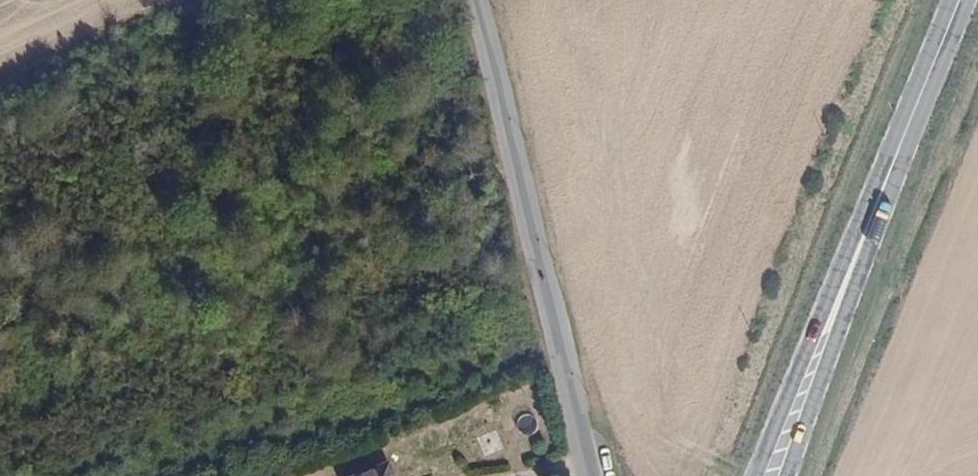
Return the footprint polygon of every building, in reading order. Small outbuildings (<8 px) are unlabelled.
[(390,464),(361,475),(395,475),(390,464)]
